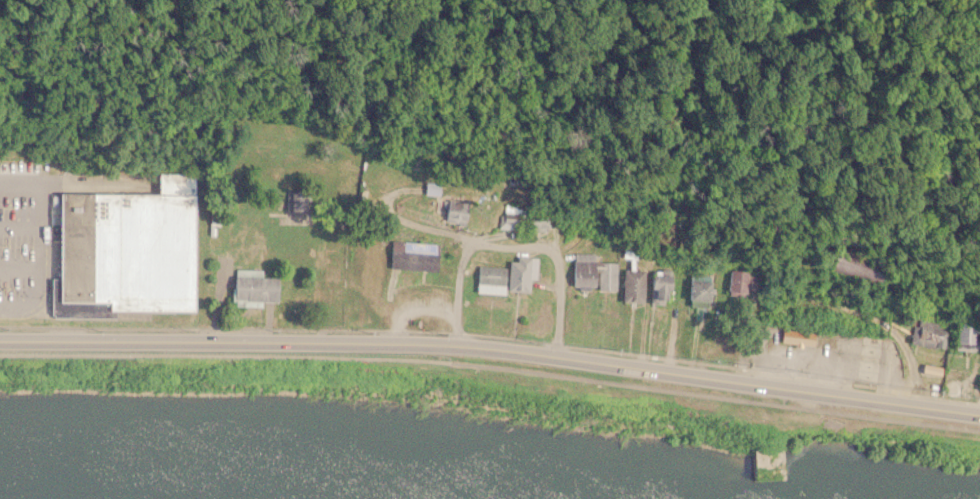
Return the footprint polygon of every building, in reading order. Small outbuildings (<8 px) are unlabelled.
[(193,174),(158,174),(158,195),(56,194),(55,315),(68,315),(68,307),(191,308),(193,174)] [(442,219),(456,224),(463,204),(449,199),(442,219)] [(524,206),(503,203),(500,227),(521,230),(524,206)] [(541,216),(527,216),(527,231),(541,231),(541,216)] [(880,285),(885,265),(833,250),(827,270),(880,285)] [(616,262),(594,262),(594,253),(573,253),(573,290),(616,290),(616,262)] [(507,258),(507,292),(528,292),(528,258),(507,258)] [(476,294),(503,294),(504,267),(477,266),(476,294)] [(743,298),(748,272),(729,269),(725,295),(743,298)] [(643,270),(622,270),(622,302),(643,302),(643,270)] [(276,275),(232,274),(231,300),(238,300),(238,302),(276,303),(276,275)] [(666,303),(666,275),(649,275),(649,303),(666,303)] [(709,280),(687,280),(687,304),(709,304),(709,280)] [(948,326),(914,319),(909,343),(943,350),(948,326)] [(953,350),(978,351),(979,320),(954,320),(953,350)] [(781,343),(813,343),(813,331),(781,331),(781,343)] [(771,465),(769,460),(762,463),(764,468),(771,465)]
